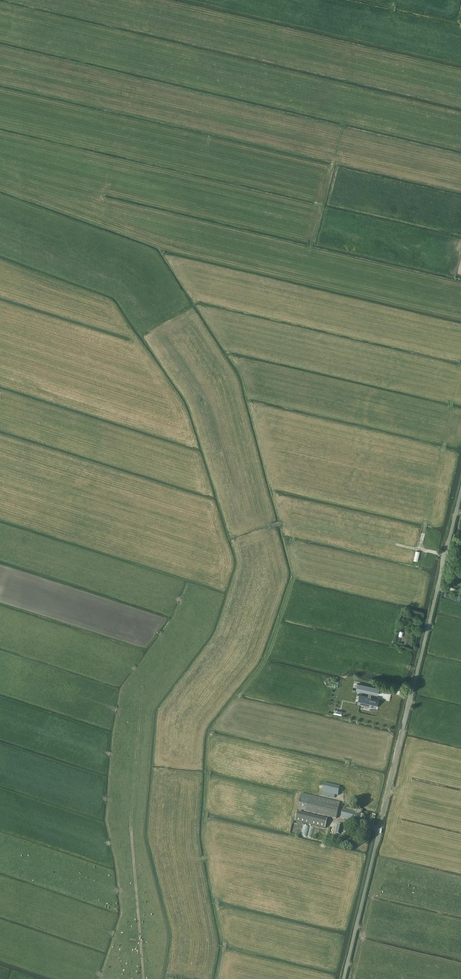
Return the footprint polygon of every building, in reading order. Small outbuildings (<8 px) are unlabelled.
[(357,684),(356,690),(369,693),(371,693),(378,695),(379,688),(357,684)] [(362,695),(360,704),(376,707),(378,699),(370,697),(371,693),(369,693),(368,697),(362,695)] [(324,783),(321,795),(334,798),(335,795),(338,795),(340,786),(324,783)] [(301,793),(300,797),(297,809),(336,818),(340,802),(301,793)] [(342,809),(340,817),(364,823),(365,816),(361,815),(362,810),(357,809),(356,812),(342,809)] [(297,814),(296,821),(325,828),(327,821),(297,814)] [(304,825),(301,835),(312,837),(314,827),(304,825)]
